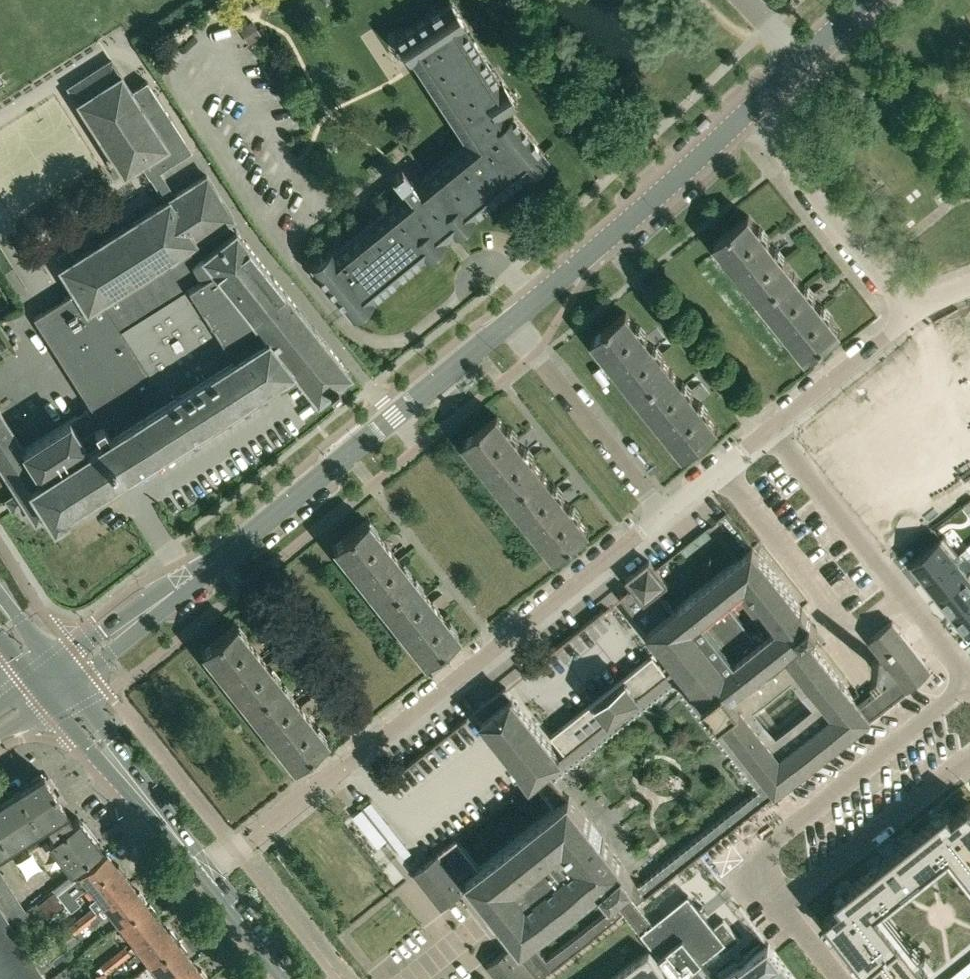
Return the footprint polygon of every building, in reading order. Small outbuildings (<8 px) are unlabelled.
[(350,316),(546,156),(507,109),(515,103),(449,2),(396,37),(464,140),(413,183),(400,168),(391,175),(403,190),(331,249),(330,247),(308,265),(350,316)] [(17,493),(7,500),(13,510),(24,503),(35,520),(47,513),(53,522),(65,514),(63,511),(109,482),(128,470),(150,456),(291,366),(316,398),(349,371),(235,228),(221,240),(215,230),(234,218),(207,175),(175,195),(160,172),(192,151),(147,80),(131,90),(121,74),(112,61),(112,60),(69,87),(118,166),(124,175),(130,172),(141,165),(165,201),(76,258),(69,247),(57,254),(63,265),(60,268),(74,290),(34,316),(91,406),(84,410),(69,420),(24,449),(3,417),(0,412),(0,466),(17,493)] [(786,259),(778,250),(775,246),(774,247),(768,240),(769,239),(759,226),(758,227),(748,214),(714,241),(725,255),(726,254),(751,285),(750,286),(760,300),(794,272),(784,260),(786,259)] [(815,296),(813,294),(805,283),(804,285),(794,272),(760,300),(771,313),(772,312),(797,343),(796,344),(807,358),(841,331),(830,318),(832,317),(821,304),(820,305),(814,297),(815,296)] [(662,357),(655,347),(652,344),(651,345),(645,337),(646,336),(636,323),(634,324),(624,312),(590,339),(601,353),(602,352),(627,383),(626,384),(637,397),(671,370),(661,358),(662,357)] [(692,394),(690,391),(682,381),(680,382),(671,370),(637,397),(648,410),(649,409),(673,441),(672,441),(683,455),(717,428),(707,415),(709,414),(698,401),(697,402),(691,395),(692,394)] [(942,439),(969,417),(969,399),(948,372),(912,400),(942,439)] [(534,460),(526,450),(524,447),(522,448),(517,440),(518,439),(508,426),(506,427),(496,415),(462,442),(473,455),(474,455),(499,486),(498,487),(509,500),(543,473),(533,461),(534,460)] [(564,497),(561,493),(554,484),(552,485),(543,473),(509,500),(519,513),(520,512),(545,543),(544,544),(555,558),(589,531),(579,518),(580,517),(570,504),(569,505),(563,498),(564,497)] [(403,564),(393,551),(391,552),(385,545),(387,544),(376,531),(375,532),(365,519),(331,546),(342,560),(343,559),(368,590),(367,591),(378,604),(411,577),(402,565),(403,564)] [(940,538),(910,562),(925,581),(955,557),(959,554),(944,535),(940,538)] [(479,721),(530,784),(536,779),(556,804),(479,867),(456,839),(414,872),(443,907),(465,889),(463,885),(469,882),(482,898),(488,906),(483,911),(497,929),(502,924),(520,946),(513,951),(510,947),(488,964),(499,978),(541,978),(554,968),(546,959),(532,942),(602,887),(679,978),(684,974),(688,978),(708,978),(697,964),(721,946),(725,951),(740,939),(724,919),(715,926),(688,893),(684,897),(647,853),(628,830),(575,766),(674,688),(768,803),(928,672),(889,623),(868,641),(880,656),(873,662),(881,673),(888,683),(862,704),(854,695),(807,636),(817,627),(812,621),(781,581),(753,546),(673,610),(658,592),(668,584),(655,568),(650,561),(625,579),(626,581),(632,587),(629,589),(629,588),(619,595),(620,596),(671,660),(663,667),(654,655),(598,700),(597,699),(551,736),(550,736),(513,693),(510,695),(505,687),(475,712),(481,719),(479,721)] [(955,557),(925,581),(938,598),(969,574),(955,557)] [(938,598),(951,615),(969,600),(969,573),(969,574),(938,598)] [(433,601),(427,594),(422,588),(421,589),(411,577),(378,604),(388,618),(389,617),(414,648),(413,649),(424,663),(458,635),(448,623),(449,622),(439,609),(437,610),(431,602),(433,601)] [(951,615),(966,634),(969,631),(969,600),(951,615)] [(272,669),(262,657),(262,656),(260,657),(254,650),(256,648),(254,647),(245,635),(244,637),(234,624),(200,651),(211,665),(212,664),(237,695),(236,696),(246,709),(280,682),(271,670),(272,669)] [(302,706),(295,697),(291,693),(290,694),(280,682),(246,709),(257,722),(258,722),(283,753),(282,754),(293,767),(327,740),(317,728),(318,726),(308,714),(306,715),(300,707),(302,706)] [(2,848),(11,842),(47,820),(55,833),(71,821),(64,809),(66,808),(43,772),(0,800),(0,849),(2,848)] [(825,916),(875,978),(917,978),(926,972),(876,909),(950,850),(969,875),(969,803),(969,802),(953,815),(948,808),(836,897),(841,903),(825,916)] [(55,833),(48,839),(71,868),(101,845),(78,816),(71,821),(55,833)] [(69,875),(52,888),(52,889),(65,904),(70,911),(80,903),(75,896),(88,885),(97,896),(88,902),(91,907),(92,906),(96,911),(99,908),(104,905),(131,884),(123,874),(125,872),(118,863),(116,865),(106,852),(79,873),(80,875),(76,877),(69,875)] [(10,922),(25,910),(0,870),(0,906),(10,922)] [(131,884),(104,905),(109,911),(119,924),(146,903),(144,900),(146,899),(139,890),(137,891),(131,884)] [(39,903),(49,916),(63,904),(52,891),(39,903)] [(146,903),(119,924),(135,944),(162,923),(154,913),(156,911),(149,902),(147,904),(146,903)] [(91,907),(81,916),(87,924),(98,915),(100,918),(109,911),(104,905),(99,908),(96,911),(92,906),(91,907)] [(38,966),(33,959),(33,958),(10,922),(0,906),(0,978),(46,978),(38,966)] [(421,920),(397,912),(384,947),(425,961),(429,949),(413,944),(421,920)] [(81,916),(68,926),(71,930),(71,929),(72,930),(74,934),(87,924),(81,916)] [(162,923),(135,944),(150,963),(178,942),(175,939),(177,938),(170,929),(168,931),(162,923)] [(604,947),(610,959),(639,944),(632,932),(604,947)] [(150,963),(163,978),(170,978),(193,961),(186,952),(188,951),(181,942),(178,943),(178,942),(150,963)] [(720,978),(796,978),(769,943),(720,978)] [(124,946),(111,956),(117,963),(130,954),(124,946)] [(649,951),(612,978),(670,978),(649,951)] [(40,953),(33,958),(33,959),(41,972),(49,967),(40,953)] [(111,956),(99,965),(106,973),(117,963),(111,956)] [(170,978),(207,978),(208,977),(201,968),(199,970),(193,961),(170,978)]
